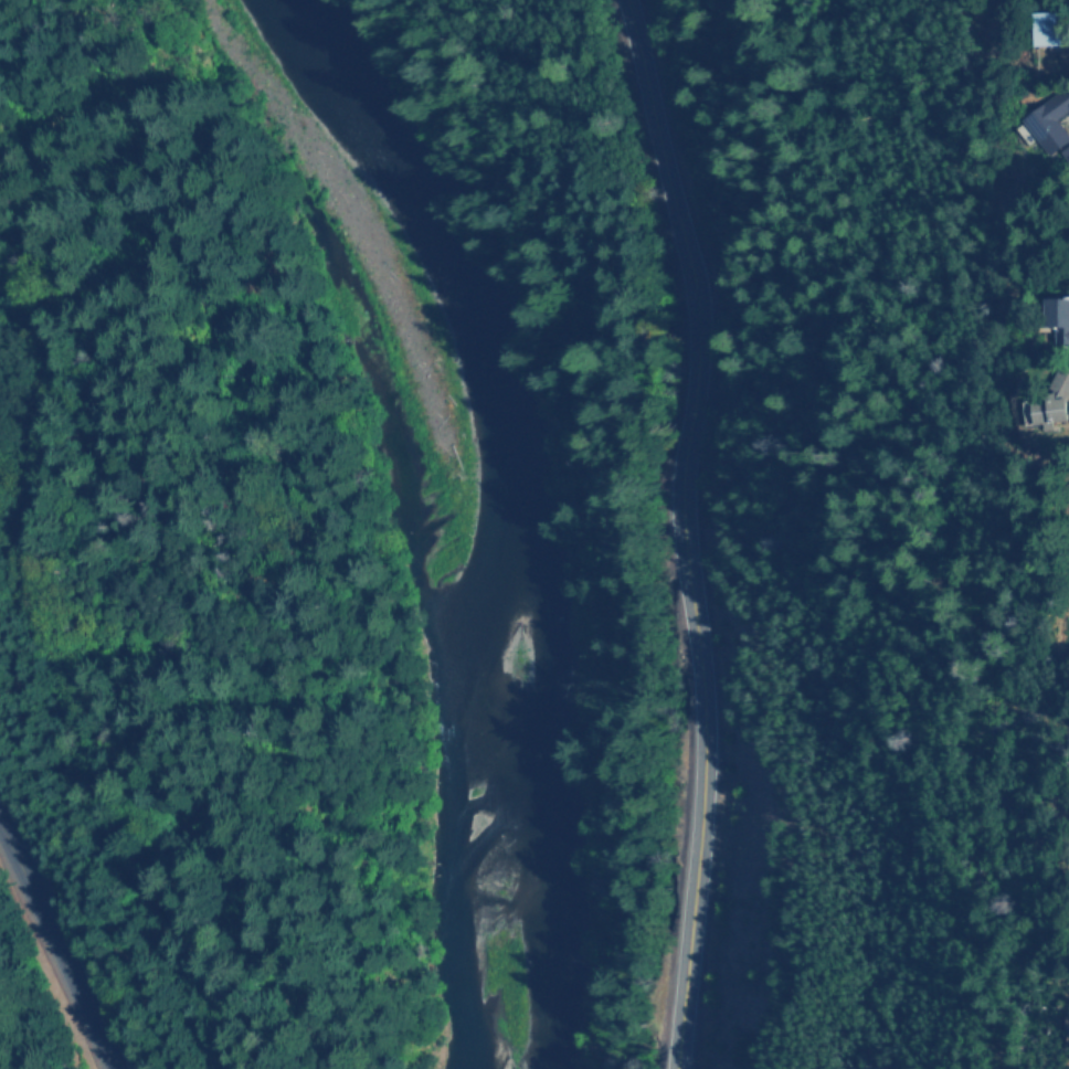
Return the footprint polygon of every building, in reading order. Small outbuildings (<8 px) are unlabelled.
[(1034,13),(1036,47),(1059,45),(1058,12),(1034,13)] [(1049,154),(1068,139),(1068,136),(1055,119),(1068,108),(1068,90),(1065,85),(1022,119),(1049,154)] [(1060,148),(1067,166),(1068,165),(1068,144),(1060,148)] [(1047,296),(1047,327),(1056,327),(1055,343),(1068,343),(1068,297),(1047,296)] [(1068,401),(1068,399),(1068,372),(1058,367),(1046,393),(1047,401),(1042,399),(1023,400),(1025,424),(1043,423),(1044,428),(1052,428),(1055,421),(1068,420),(1068,414),(1068,401)]
